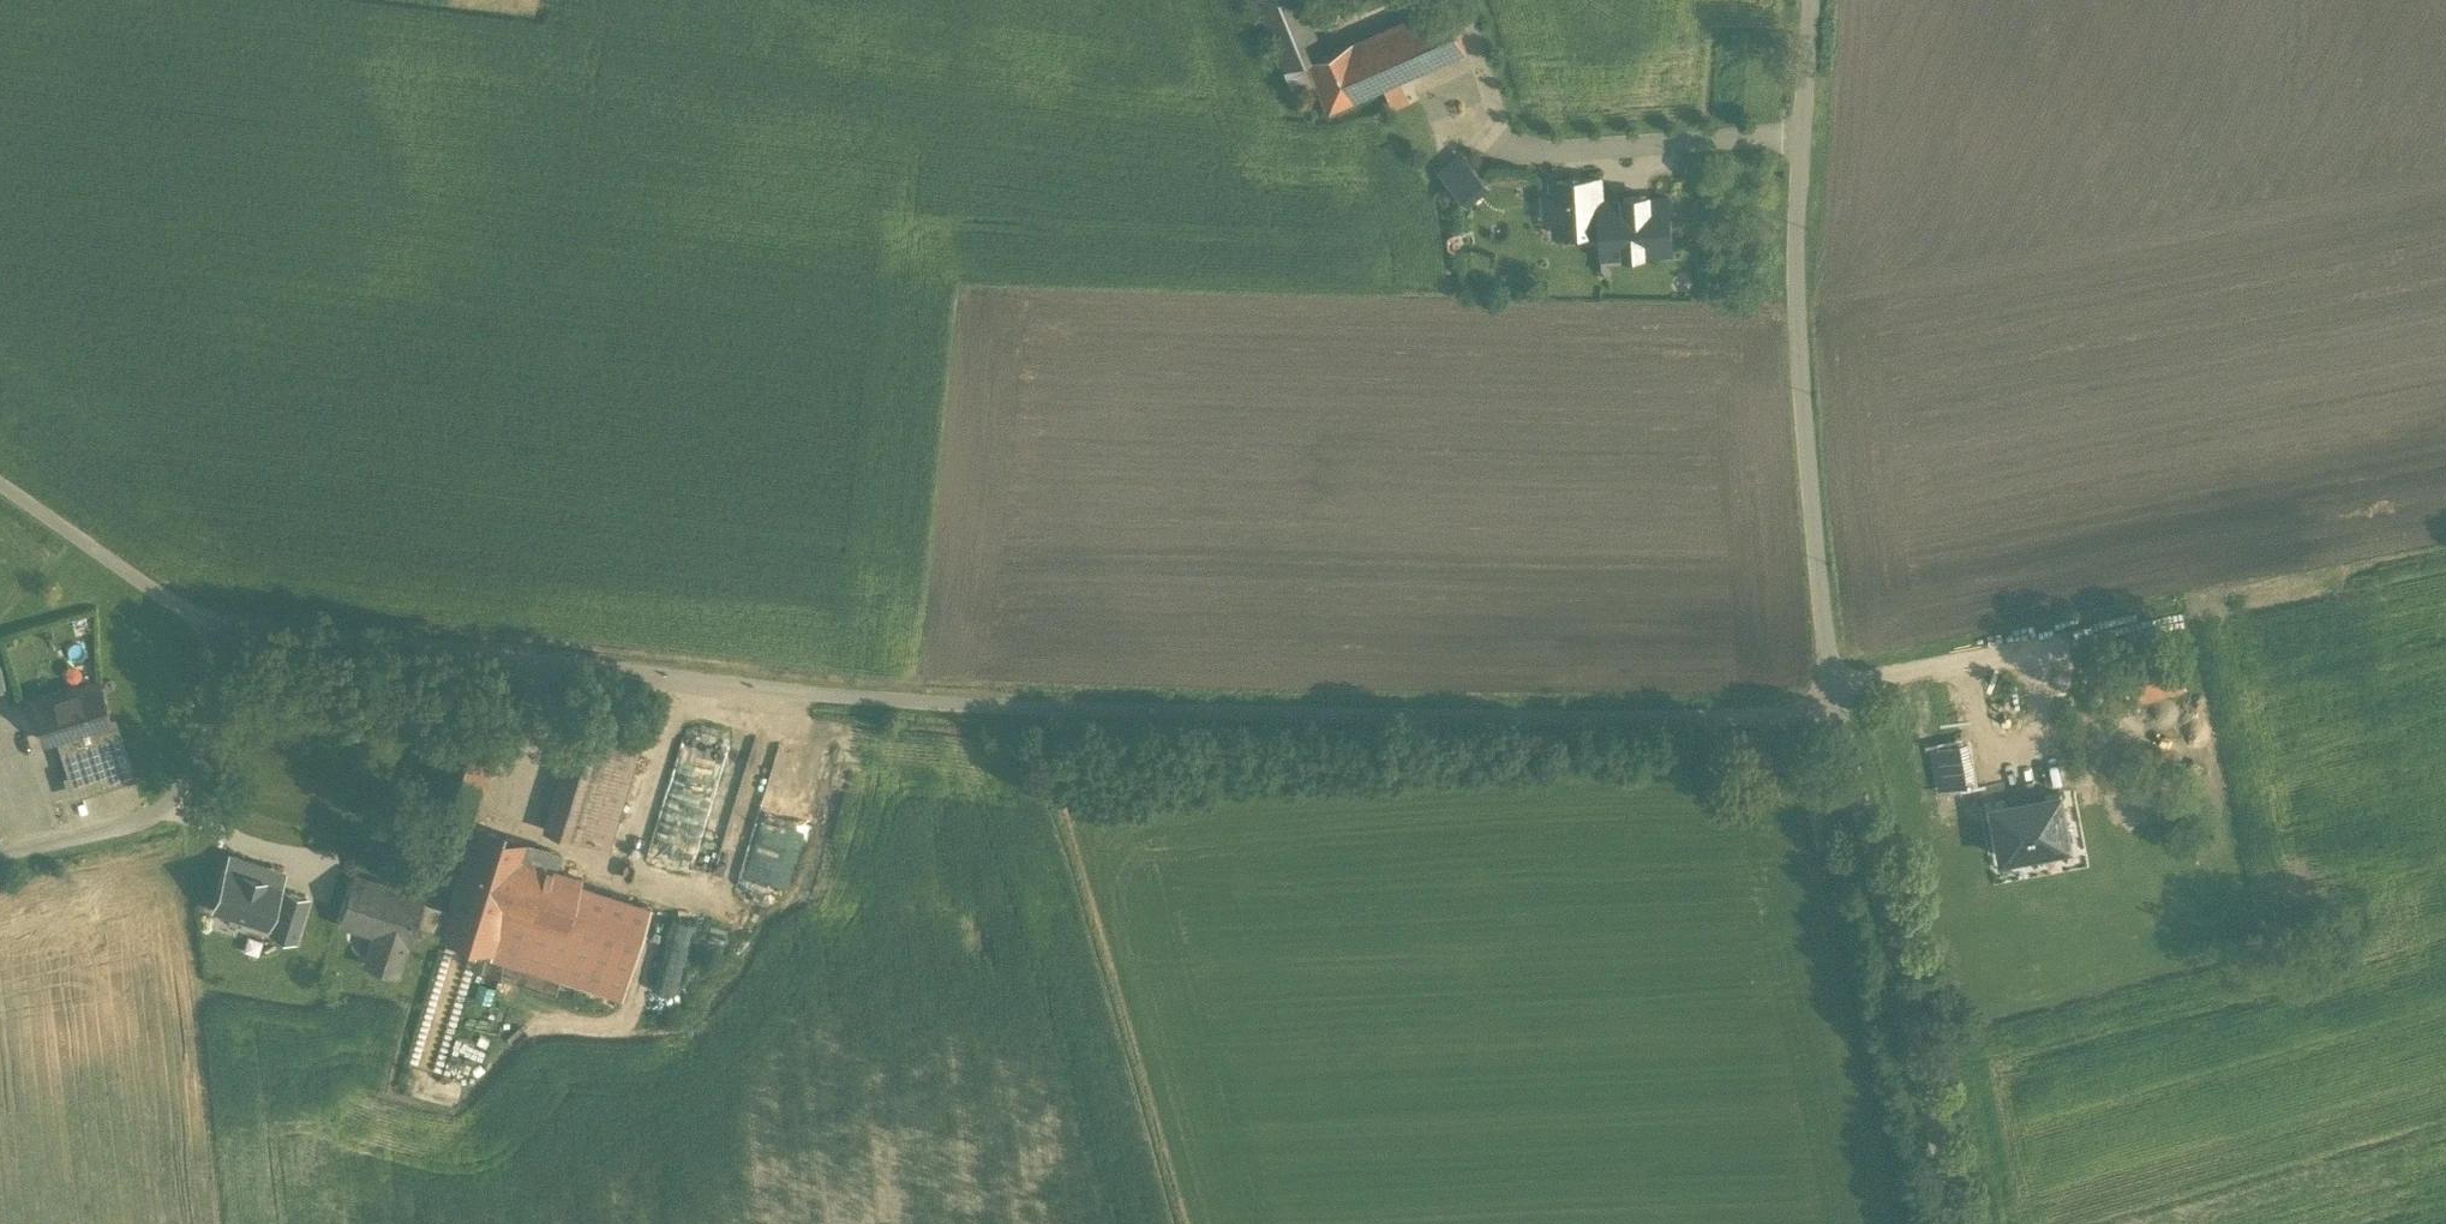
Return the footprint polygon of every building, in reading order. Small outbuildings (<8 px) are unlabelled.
[(1295,89),(1315,80),(1307,60),(1324,53),(1301,0),(1257,0),(1295,89)] [(1445,1),(1357,40),(1377,88),(1466,49),(1445,1)] [(1324,53),(1307,60),(1315,80),(1328,109),(1377,88),(1357,40),(1356,39),(1324,53)] [(1462,201),(1488,185),(1464,146),(1438,163),(1462,201)] [(1599,176),(1569,178),(1571,208),(1555,209),(1556,231),(1601,228),(1599,200),(1600,200),(1599,176)] [(1569,178),(1553,179),(1555,209),(1571,208),(1569,178)] [(1600,200),(1599,200),(1601,228),(1602,253),(1672,248),(1668,195),(1600,200)] [(97,680),(33,700),(46,740),(60,736),(63,746),(61,747),(70,775),(65,777),(70,791),(92,784),(91,782),(98,780),(100,786),(131,776),(112,718),(109,719),(97,680)] [(615,726),(580,715),(553,803),(552,803),(544,829),(609,848),(648,719),(620,711),(615,726)] [(495,742),(444,726),(418,809),(469,825),(495,742)] [(768,875),(801,751),(776,745),(747,855),(743,853),(739,867),(768,875)] [(651,857),(692,865),(703,808),(661,801),(651,857)] [(548,847),(475,824),(469,840),(448,906),(441,929),(439,934),(492,950),(492,949),(492,948),(492,947),(492,946),(503,909),(538,920),(538,921),(541,922),(541,921),(564,928),(577,885),(580,876),(557,869),(557,868),(556,867),(555,867),(555,868),(543,864),(548,847)] [(560,853),(548,847),(543,864),(555,868),(555,867),(556,867),(560,853)] [(200,907),(295,934),(308,891),(278,883),(282,869),(216,851),(200,907)] [(403,890),(353,874),(339,919),(378,931),(368,961),(365,960),(365,962),(395,972),(405,939),(408,940),(414,921),(421,898),(422,895),(420,895),(419,898),(402,892),(403,890)] [(648,906),(577,885),(564,928),(541,921),(541,922),(538,921),(538,920),(503,909),(492,946),(492,947),(492,948),(492,949),(492,950),(491,953),(621,993),(648,906)] [(448,906),(421,898),(414,921),(441,929),(448,906)] [(652,982),(672,989),(682,960),(661,953),(652,982)]
